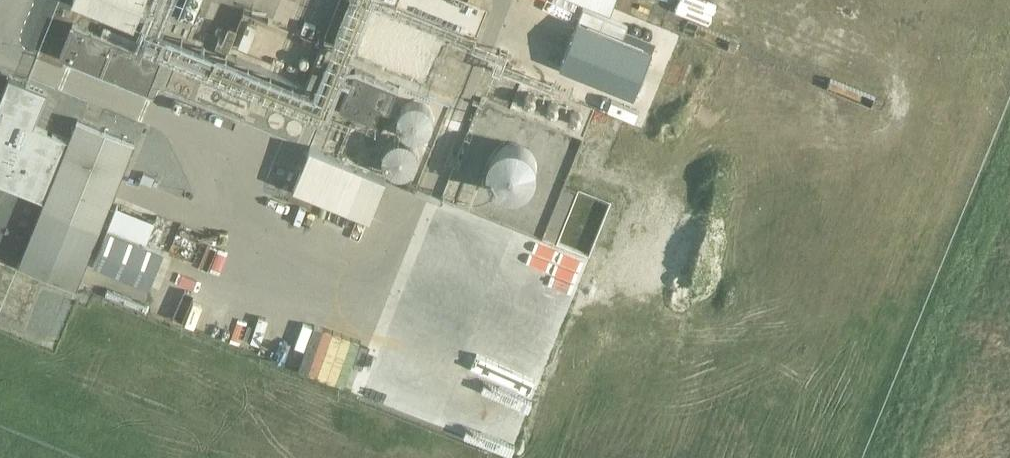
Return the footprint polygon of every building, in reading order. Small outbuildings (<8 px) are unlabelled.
[(136,22),(145,0),(81,0),(136,22)] [(609,11),(613,0),(583,0),(609,11)] [(584,9),(580,19),(625,37),(629,26),(584,9)] [(579,20),(560,67),(635,97),(653,50),(579,20)] [(106,25),(102,35),(74,23),(62,55),(150,90),(163,59),(135,48),(138,38),(106,25)] [(280,75),(285,98),(315,102),(335,98),(337,98),(345,96),(343,85),(346,85),(341,64),(326,67),(323,53),(294,50),(314,45),(299,44),(291,45),(289,35),(309,31),(290,28),(281,30),(283,43),(280,75)] [(381,107),(390,110),(399,88),(356,70),(342,107),(376,120),(381,107)] [(69,139),(35,125),(48,92),(11,77),(0,103),(0,181),(45,199),(18,264),(77,287),(136,141),(77,118),(69,139)] [(213,88),(211,87),(208,87),(206,88),(204,89),(203,91),(203,94),(204,96),(205,98),(207,99),(209,99),(212,99),(214,98),(215,96),(216,94),(216,91),(215,89),(213,88)] [(229,95),(227,94),(224,94),(222,95),(220,96),(219,98),(219,101),(220,103),(221,105),(223,106),(225,107),(227,106),(229,105),(231,103),(232,101),(231,99),(230,96),(229,95)] [(536,96),(533,94),(530,94),(527,95),(525,98),(525,101),(526,104),(529,106),(532,106),(535,104),(537,102),(537,99),(536,96)] [(245,101),(242,100),(239,100),(237,101),(235,104),(234,106),(235,109),(237,111),(240,112),(242,112),(245,111),(247,109),(247,106),(246,103),(245,101)] [(423,102),(418,101),(413,101),(409,102),(404,105),(401,109),(399,113),(398,118),(399,123),(401,128),(404,132),(408,135),(412,137),(417,137),(422,136),(427,134),(430,131),(433,127),(435,122),(435,117),(434,112),(431,108),(428,104),(423,102)] [(558,104),(555,103),(552,103),(550,104),(548,107),(548,110),(549,112),(551,114),(554,115),(557,114),(559,112),(560,109),(560,106),(558,104)] [(580,113),(577,112),(575,112),(572,113),(570,116),(570,118),(571,121),(572,123),(575,124),(578,124),(580,123),(582,121),(582,118),(582,115),(580,113)] [(281,115),(279,114),(276,115),(274,116),(272,118),(271,120),(271,123),(272,126),(274,127),(277,128),(280,128),(282,127),(284,125),(285,122),(285,119),(283,117),(281,115)] [(358,154),(371,159),(385,124),(372,119),(358,154)] [(298,122),(295,121),(293,121),(291,122),(289,124),(288,126),(288,128),(288,131),(289,133),(291,134),(293,135),(296,135),(298,135),(300,133),(301,131),(302,129),(302,127),(301,125),(300,123),(298,122)] [(408,140),(404,138),(400,138),(396,139),(392,141),(388,144),(386,147),(384,151),(383,155),(384,160),(385,164),(388,167),(391,170),(394,172),(398,173),(403,174),(407,173),(411,171),(414,168),(417,165),(418,161),(419,157),(419,152),(417,148),(415,145),(412,142),(408,140)] [(521,145),(516,144),(511,144),(505,145),(500,147),(496,150),(493,153),(490,158),(488,163),(487,168),(488,173),(489,178),(492,183),(495,187),(500,190),(504,192),(510,194),(515,194),(520,193),(525,191),(529,188),(533,184),(536,179),(537,174),(538,169),(537,164),(536,159),(533,154),(530,150),(526,147),(521,145)] [(295,188),(371,218),(387,177),(311,146),(295,188)] [(109,227),(146,243),(155,221),(118,205),(109,227)] [(93,264),(149,286),(164,251),(108,229),(93,264)] [(475,405),(470,427),(494,432),(498,410),(475,405)]
